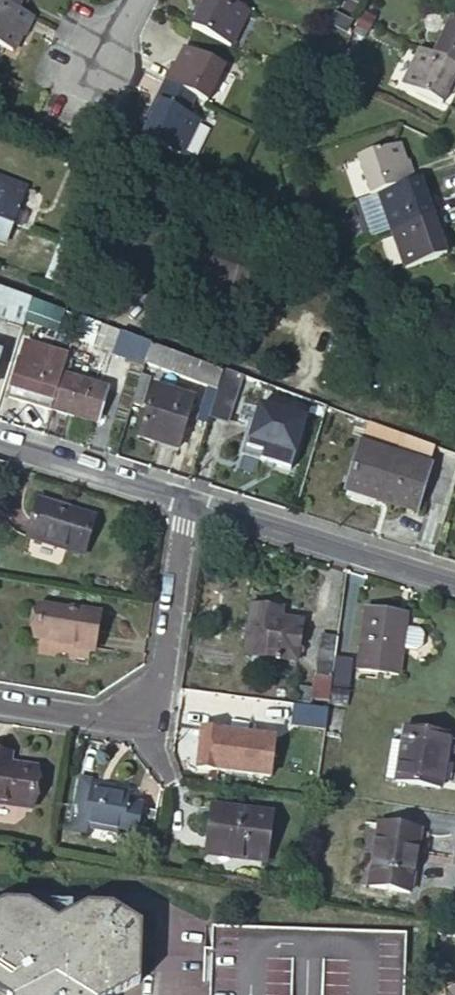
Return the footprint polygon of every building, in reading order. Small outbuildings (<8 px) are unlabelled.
[(15,12),(21,0),(0,0),(0,4),(15,12)] [(227,0),(226,0),(189,0),(187,4),(192,6),(183,25),(218,42),(236,5),(227,0)] [(15,12),(0,4),(0,50),(5,52),(12,37),(17,39),(27,18),(15,12)] [(426,51),(454,65),(454,19),(444,14),(426,51)] [(184,93),(195,99),(213,62),(174,44),(166,61),(162,59),(152,79),(184,93)] [(426,51),(415,46),(399,80),(437,99),(444,83),(449,85),(454,72),(454,65),(426,51)] [(184,93),(152,79),(135,114),(139,116),(131,134),(169,152),(187,115),(176,109),(184,93)] [(354,157),(368,195),(375,192),(410,180),(402,160),(395,163),(388,144),(354,157)] [(0,177),(0,240),(6,242),(28,188),(0,177)] [(410,180),(375,192),(390,230),(434,212),(428,194),(421,196),(415,178),(410,180)] [(434,212),(390,230),(403,266),(442,252),(436,234),(440,233),(434,212)] [(203,240),(192,271),(225,283),(222,290),(243,298),(257,260),(203,240)] [(189,278),(222,290),(225,283),(192,271),(189,278)] [(0,288),(0,310),(11,313),(6,329),(19,334),(23,322),(30,299),(0,288)] [(30,299),(23,322),(58,334),(65,312),(49,306),(30,299)] [(119,331),(102,325),(95,342),(103,345),(100,350),(110,354),(112,349),(119,331)] [(112,349),(145,361),(151,343),(139,338),(119,331),(112,349)] [(223,369),(151,343),(145,361),(130,407),(137,410),(139,405),(142,406),(154,371),(209,389),(199,422),(206,425),(214,399),(223,369)] [(21,368),(16,366),(5,400),(49,413),(50,411),(59,380),(60,377),(63,368),(65,360),(27,348),(21,368)] [(326,406),(223,369),(214,399),(231,404),(235,392),(321,423),(326,406)] [(106,392),(60,377),(59,380),(50,411),(96,426),(106,392)] [(192,403),(154,390),(137,439),(175,451),(192,403)] [(307,429),(268,416),(261,438),(300,451),(307,429)] [(428,467),(361,447),(349,489),(377,497),(375,501),(414,512),(428,467)] [(89,516),(32,498),(22,535),(77,553),(89,516)] [(282,611),(248,607),(241,655),(294,663),(299,622),(280,619),(282,611)] [(405,613),(364,607),(357,667),(397,673),(405,613)] [(99,618),(44,608),(38,642),(94,652),(99,618)] [(410,630),(404,650),(418,654),(424,634),(410,630)] [(327,696),(328,686),(332,657),(335,639),(318,637),(309,699),(326,701),(327,696)] [(349,660),(332,657),(328,686),(345,688),(349,660)] [(244,707),(242,725),(274,729),(277,711),(244,707)] [(292,707),(291,729),(326,732),(327,709),(292,707)] [(448,735),(402,728),(400,746),(389,744),(384,779),(395,781),(441,788),(448,735)] [(199,729),(193,768),(216,771),(216,775),(223,776),(224,773),(225,767),(229,767),(228,774),(267,780),(273,742),(243,737),(242,741),(221,737),(221,733),(199,729)] [(0,753),(0,812),(32,817),(39,769),(12,765),(3,763),(4,753),(0,753)] [(14,755),(4,753),(3,763),(12,765),(14,755)] [(155,837),(159,809),(147,807),(148,803),(131,801),(132,793),(92,787),(85,826),(155,837)] [(272,810),(211,803),(205,853),(266,860),(272,810)] [(430,829),(379,822),(370,885),(411,890),(416,848),(427,849),(430,829)] [(99,993),(140,970),(140,914),(121,902),(121,901),(113,897),(85,897),(79,902),(79,904),(56,915),(35,902),(35,901),(28,897),(3,897),(0,899),(0,994),(99,994),(99,993)]
